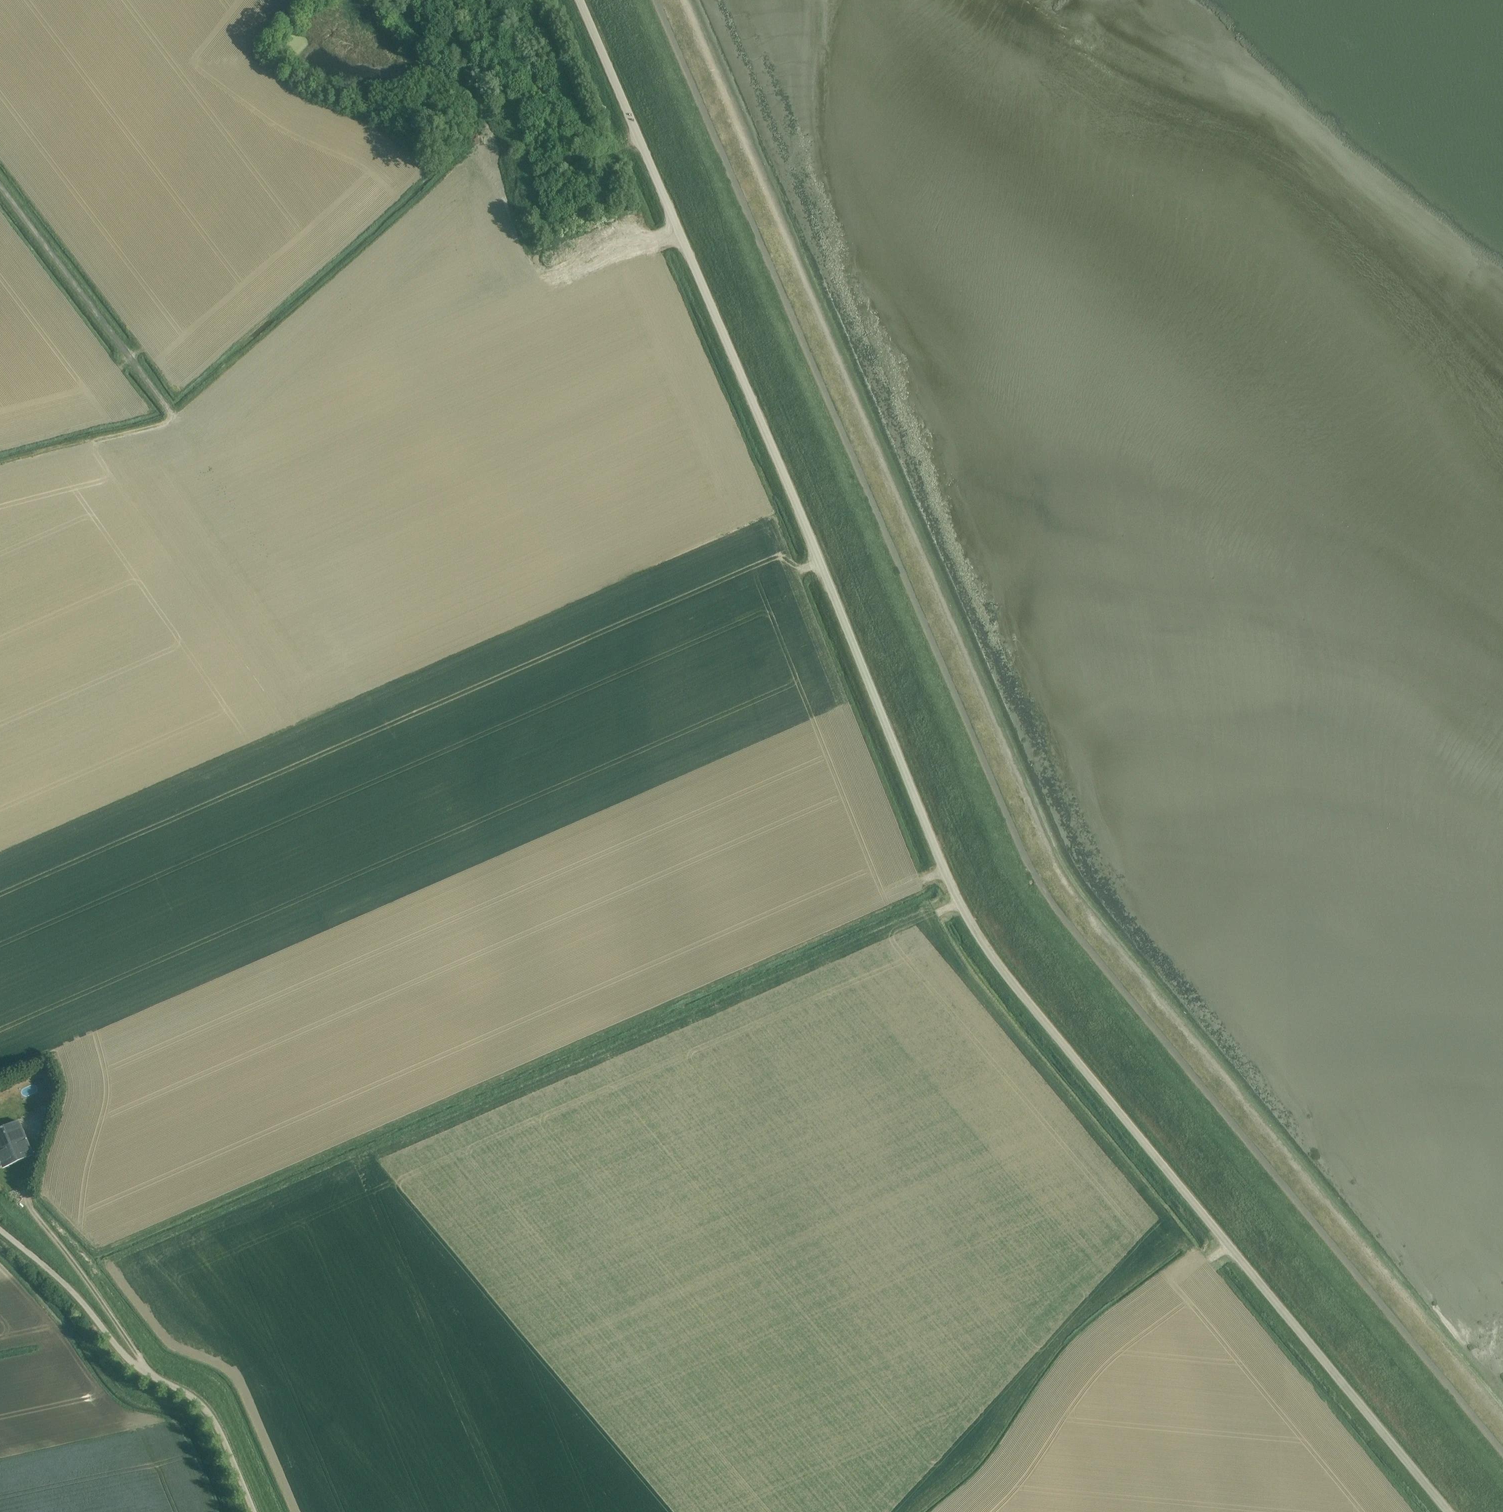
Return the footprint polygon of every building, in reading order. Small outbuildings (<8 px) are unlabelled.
[(17,1118),(23,1132),(44,1123),(38,1109),(17,1118)] [(33,1153),(18,1122),(0,1131),(0,1163),(2,1167),(33,1153)]
